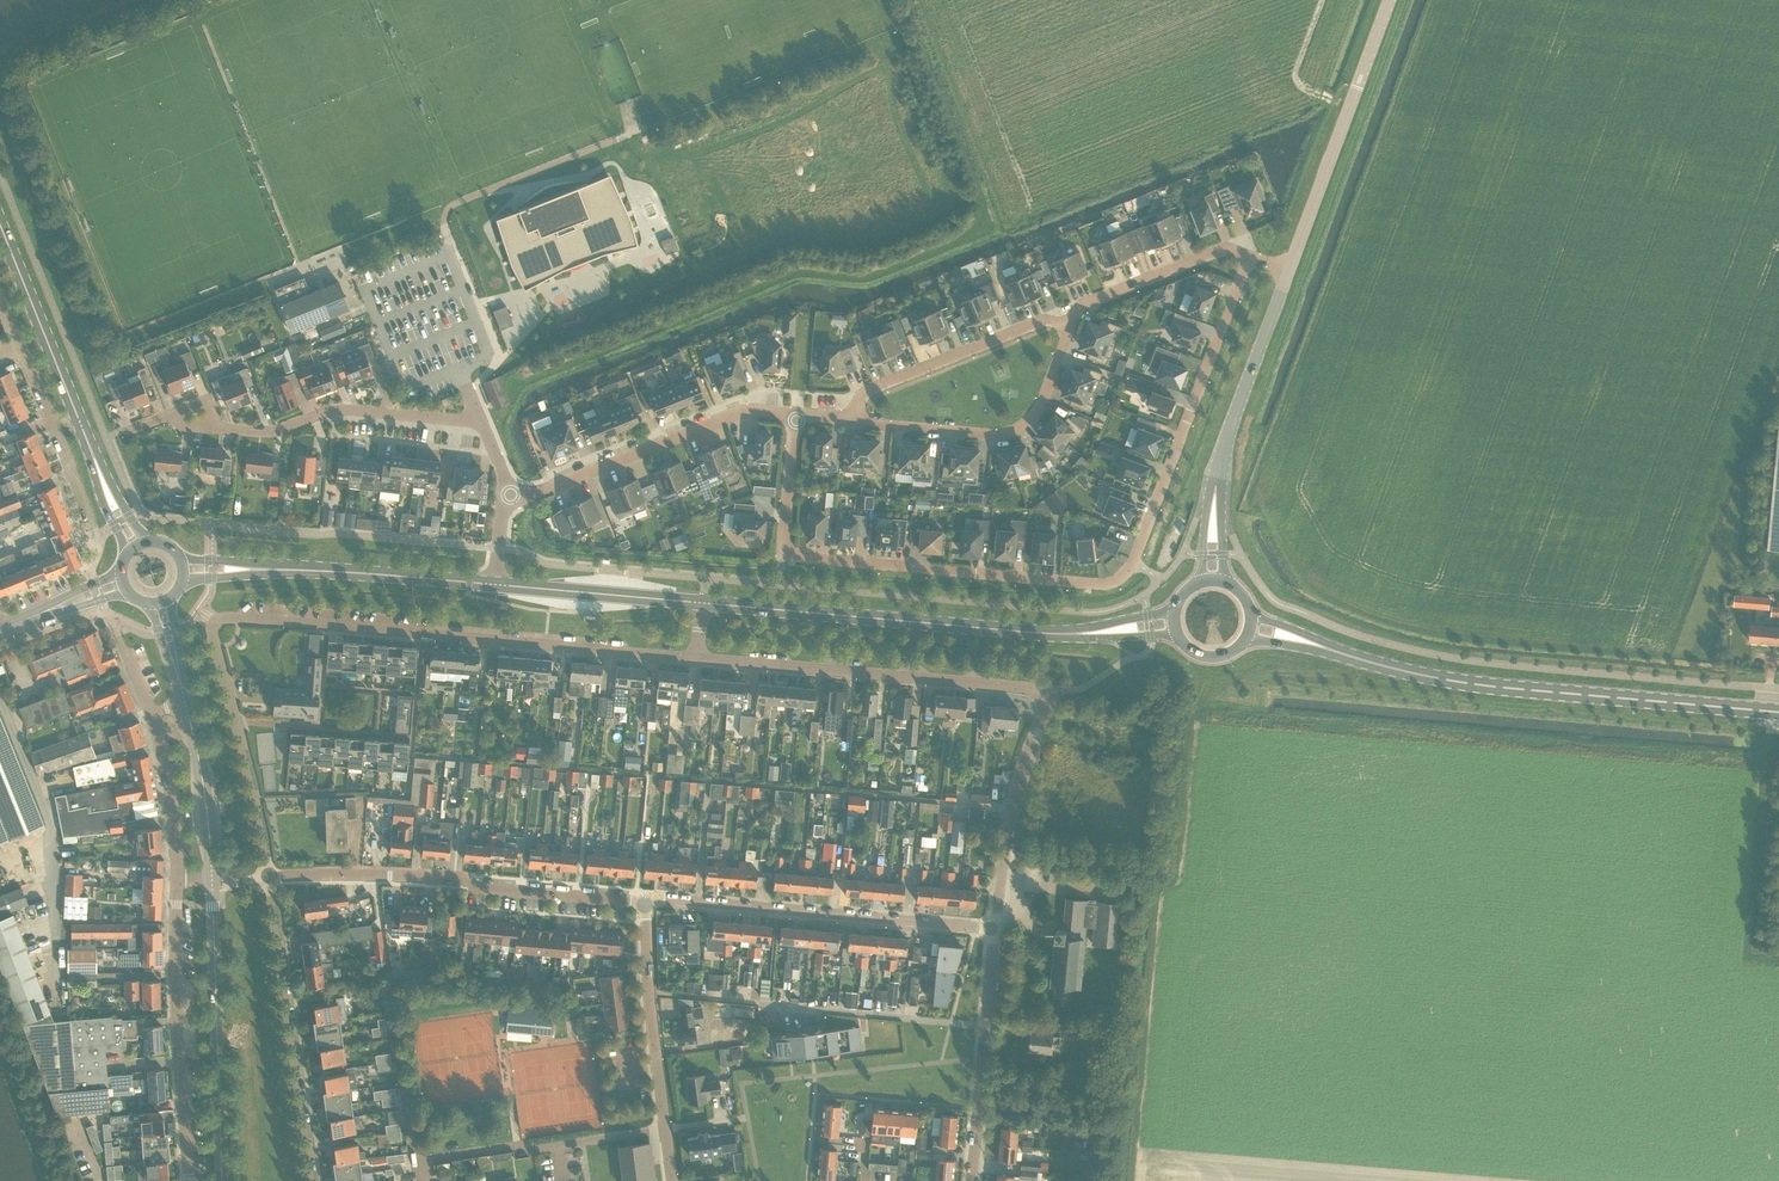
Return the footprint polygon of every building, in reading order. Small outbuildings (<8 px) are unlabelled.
[(588,183),(576,188),(576,189),(531,207),(530,206),(519,211),(498,219),(524,286),(555,273),(562,271),(562,270),(595,258),(604,254),(635,242),(609,175),(588,184),(588,183)] [(1261,200),(1265,198),(1266,198),(1258,179),(1230,191),(1229,187),(1220,191),(1227,209),(1239,204),(1241,208),(1245,206),(1249,215),(1251,214),(1252,217),(1263,213),(1262,210),(1264,209),(1261,200)] [(1212,181),(1207,183),(1210,192),(1215,190),(1212,181)] [(1218,227),(1212,213),(1220,210),(1214,192),(1204,196),(1208,205),(1193,211),(1197,221),(1194,223),(1198,232),(1201,231),(1202,233),(1218,227)] [(1168,209),(1156,214),(1158,220),(1169,247),(1176,244),(1174,240),(1182,237),(1173,214),(1171,215),(1168,209)] [(1144,226),(1135,229),(1138,236),(1143,250),(1152,247),(1153,249),(1160,245),(1162,250),(1169,247),(1158,220),(1156,214),(1141,220),(1144,226)] [(1182,233),(1189,230),(1183,215),(1176,217),(1182,233)] [(1118,220),(1107,225),(1109,232),(1112,239),(1123,266),(1129,263),(1128,258),(1135,255),(1135,254),(1143,250),(1138,236),(1135,229),(1124,234),(1121,228),(1118,220)] [(673,237),(661,241),(667,254),(678,250),(673,237)] [(1112,239),(1097,245),(1101,255),(1106,267),(1114,264),(1116,268),(1123,266),(1112,239)] [(1097,244),(1089,247),(1093,258),(1101,255),(1097,245),(1097,244)] [(1065,257),(1076,284),(1083,281),(1081,277),(1089,274),(1080,252),(1065,257)] [(1076,284),(1065,257),(1051,263),(1059,286),(1067,282),(1069,287),(1076,284)] [(1047,260),(1041,262),(1046,274),(1052,272),(1047,260)] [(988,273),(996,269),(992,261),(984,265),(988,273)] [(1006,286),(999,288),(1003,297),(1009,295),(1014,307),(1022,304),(1024,308),(1031,305),(1017,272),(1014,266),(1004,270),(1005,272),(1004,272),(1006,277),(1005,277),(1008,283),(1005,285),(1006,286)] [(1029,267),(1017,272),(1031,305),(1037,303),(1036,298),(1043,295),(1035,273),(1032,274),(1029,267)] [(1036,271),(1039,279),(1045,276),(1042,269),(1036,271)] [(302,278),(274,290),(274,291),(278,301),(280,306),(291,333),(323,320),(334,316),(339,314),(350,310),(339,282),(310,293),(304,279),(304,278),(302,278)] [(994,281),(970,291),(973,297),(984,324),(991,321),(989,317),(997,314),(992,301),(1000,298),(994,281)] [(1166,295),(1171,283),(1153,290),(1166,295)] [(1186,292),(1180,308),(1189,311),(1207,318),(1208,314),(1210,315),(1213,307),(1211,307),(1216,294),(1198,287),(1191,285),(1188,293),(1186,292)] [(1153,290),(1149,302),(1163,307),(1167,295),(1166,295),(1153,290)] [(970,291),(958,296),(960,300),(961,302),(958,303),(963,315),(966,322),(967,325),(975,322),(977,327),(984,324),(973,297),(970,291)] [(507,306),(494,311),(494,312),(501,330),(514,325),(507,306)] [(1145,309),(1137,306),(1135,314),(1143,317),(1145,309)] [(945,317),(952,314),(949,307),(942,309),(945,317)] [(867,308),(859,311),(861,318),(870,314),(867,308)] [(1167,309),(1164,317),(1173,320),(1176,312),(1167,309)] [(927,316),(937,343),(944,340),(943,335),(950,332),(941,310),(927,316)] [(1176,312),(1173,320),(1171,326),(1178,328),(1174,339),(1196,348),(1202,332),(1194,329),(1179,324),(1183,315),(1176,312)] [(795,315),(785,314),(783,333),(793,334),(795,315)] [(963,315),(955,318),(958,325),(966,322),(963,315)] [(937,343),(927,316),(912,322),(921,344),(929,341),(931,345),(937,343)] [(877,327),(880,334),(891,361),(898,358),(896,354),(904,351),(901,344),(907,340),(899,318),(877,327)] [(1083,334),(1117,346),(1121,334),(1123,327),(1122,327),(1117,325),(1106,321),(1104,328),(1091,323),(1090,325),(1087,324),(1083,334)] [(345,331),(342,323),(320,332),(323,340),(345,331)] [(742,327),(735,330),(740,342),(747,340),(742,327)] [(203,330),(192,334),(196,343),(206,339),(203,330)] [(891,361),(880,334),(865,340),(874,363),(882,359),(884,364),(891,361)] [(1117,346),(1083,334),(1079,344),(1082,345),(1081,347),(1094,352),(1092,359),(1106,364),(1109,357),(1112,358),(1117,346)] [(750,341),(755,352),(765,353),(764,369),(767,369),(766,371),(775,372),(775,369),(778,370),(779,362),(783,362),(784,352),(780,352),(780,344),(772,343),(772,338),(759,337),(750,341)] [(240,351),(244,359),(264,351),(261,342),(240,351)] [(294,343),(288,345),(291,353),(298,351),(294,343)] [(355,357),(363,378),(374,374),(368,359),(375,356),(369,343),(357,347),(360,355),(355,357)] [(1188,377),(1185,376),(1188,369),(1171,363),(1175,352),(1158,346),(1150,366),(1161,370),(1158,378),(1181,387),(1182,384),(1185,385),(1188,377)] [(295,370),(286,347),(273,352),(276,361),(281,360),(286,373),(295,370)] [(838,376),(838,372),(843,370),(845,374),(858,369),(850,347),(842,350),(826,349),(825,357),(821,356),(820,366),(824,366),(823,374),(826,375),(826,377),(835,378),(835,375),(838,376)] [(346,352),(333,357),(342,379),(348,377),(350,383),(363,378),(355,357),(351,350),(346,352)] [(156,351),(145,355),(149,364),(156,361),(154,357),(157,355),(156,351)] [(175,366),(184,389),(195,385),(189,371),(197,368),(191,351),(177,356),(180,364),(175,366)] [(724,363),(734,388),(743,385),(742,382),(745,381),(740,368),(746,365),(740,351),(733,354),(735,359),(724,363)] [(342,379),(333,357),(321,362),(324,369),(318,372),(326,392),(338,388),(336,382),(342,379)] [(710,363),(703,366),(709,380),(715,378),(720,391),(723,390),(724,392),(734,388),(724,363),(717,366),(715,361),(710,363)] [(184,389),(175,366),(164,370),(161,363),(154,366),(160,382),(167,380),(172,393),(184,389)] [(309,366),(297,371),(303,385),(309,382),(315,397),(326,392),(318,372),(315,364),(309,366)] [(141,378),(130,383),(139,407),(150,402),(145,388),(153,385),(146,368),(138,371),(139,374),(141,378)] [(232,383),(242,406),(253,401),(247,387),(254,385),(247,368),(235,373),(238,380),(232,383)] [(1066,381),(1096,392),(1101,380),(1103,373),(1088,368),(1086,375),(1073,370),(1072,372),(1069,371),(1066,381)] [(681,375),(684,381),(692,402),(704,397),(693,370),(681,375)] [(274,387),(283,409),(299,403),(293,388),(300,385),(295,372),(282,377),(284,383),(274,387)] [(20,394),(12,373),(0,378),(0,403),(20,394)] [(230,410),(242,406),(232,383),(229,375),(212,382),(218,399),(225,396),(230,410)] [(1131,375),(1126,388),(1134,392),(1140,391),(1152,395),(1150,401),(1152,401),(1149,408),(1169,415),(1172,409),(1173,409),(1176,400),(1169,397),(1157,393),(1159,386),(1131,375)] [(139,407),(128,378),(127,376),(122,378),(108,384),(115,400),(123,397),(128,411),(139,407)] [(486,381),(497,408),(510,403),(500,376),(486,381)] [(672,385),(681,406),(692,402),(684,381),(672,385)] [(1096,392),(1066,381),(1062,391),(1064,392),(1064,394),(1077,399),(1074,406),(1091,412),(1099,393),(1096,392)] [(672,385),(661,390),(669,411),(681,406),(672,385)] [(647,389),(640,392),(647,410),(654,407),(658,416),(669,411),(661,390),(649,395),(647,389)] [(643,411),(636,392),(617,399),(620,407),(628,427),(640,423),(636,414),(643,411)] [(0,403),(0,412),(5,410),(11,424),(29,416),(20,394),(0,403)] [(597,416),(605,437),(617,432),(608,411),(606,404),(594,409),(597,416)] [(110,406),(104,408),(110,426),(116,424),(110,406)] [(628,427),(620,407),(608,411),(617,432),(628,427)] [(1053,416),(1046,424),(1066,441),(1070,436),(1074,440),(1083,430),(1088,416),(1079,413),(1078,415),(1074,413),(1072,420),(1067,425),(1056,416),(1055,417),(1053,416)] [(550,416),(532,423),(535,429),(534,430),(535,433),(542,451),(549,448),(552,458),(555,457),(556,459),(566,455),(556,430),(554,425),(552,422),(550,416)] [(605,437),(597,416),(585,420),(593,441),(605,437)] [(565,421),(554,425),(556,430),(566,455),(576,452),(575,449),(577,448),(572,435),(578,432),(572,418),(565,421)] [(1092,418),(1091,423),(1102,427),(1104,422),(1092,418)] [(1145,451),(1145,453),(1153,456),(1153,454),(1155,455),(1159,445),(1161,446),(1162,445),(1163,441),(1164,440),(1161,439),(1162,437),(1153,433),(1157,424),(1140,418),(1136,428),(1140,429),(1134,447),(1145,451)] [(1066,441),(1046,424),(1039,432),(1041,434),(1039,435),(1050,445),(1045,450),(1056,460),(1069,444),(1066,441)] [(769,460),(770,452),(776,453),(777,443),(771,443),(771,435),(769,435),(769,432),(760,431),(759,434),(757,434),(756,449),(749,449),(747,464),(760,465),(760,460),(769,460)] [(1778,549),(1778,432),(1768,548),(1778,549)] [(36,433),(6,445),(8,452),(16,449),(19,457),(24,455),(41,447),(36,433)] [(833,437),(831,437),(831,434),(822,433),(821,436),(819,436),(818,443),(812,443),(812,453),(818,453),(817,467),(830,468),(830,471),(837,471),(839,453),(832,452),(833,437)] [(865,465),(867,438),(856,437),(856,440),(854,439),(853,453),(845,453),(844,471),(864,473),(865,465)] [(878,439),(867,438),(865,465),(872,465),(872,471),(877,471),(877,474),(884,475),(886,456),(879,456),(880,442),(878,442),(878,439)] [(894,473),(914,475),(917,442),(907,441),(906,444),(904,444),(903,458),(895,457),(894,473)] [(917,442),(914,475),(914,478),(935,479),(936,461),(929,460),(930,446),(928,446),(928,443),(917,442)] [(1096,452),(1112,458),(1116,448),(1100,442),(1096,452)] [(709,445),(722,479),(734,474),(731,467),(734,466),(725,444),(717,447),(715,443),(709,445)] [(745,451),(742,444),(736,446),(739,453),(745,451)] [(1013,447),(1019,473),(1031,470),(1033,478),(1040,477),(1039,469),(1038,466),(1037,462),(1036,459),(1029,460),(1026,447),(1024,447),(1023,444),(1013,447)] [(701,468),(693,471),(700,488),(701,489),(702,492),(710,489),(711,487),(723,482),(722,479),(709,445),(702,448),(704,453),(696,456),(701,468)] [(944,453),(943,461),(945,462),(944,477),(951,478),(964,479),(967,447),(956,446),(956,448),(954,448),(953,453),(944,453)] [(27,462),(22,465),(24,469),(29,467),(29,468),(47,461),(41,447),(24,455),(27,462)] [(978,448),(967,447),(964,479),(964,482),(984,484),(986,465),(979,464),(980,451),(977,450),(978,448)] [(1019,473),(1013,447),(1002,449),(1003,452),(1001,452),(1004,466),(997,468),(1000,483),(1020,479),(1019,473)] [(202,448),(200,464),(209,465),(208,474),(222,475),(222,476),(230,477),(232,459),(224,458),(225,451),(202,448)] [(169,476),(187,477),(189,461),(182,460),(183,451),(171,450),(171,453),(157,452),(155,469),(169,470),(169,476)] [(259,477),(278,479),(280,463),(273,462),(274,453),(262,452),(262,455),(248,453),(246,470),(260,472),(259,477)] [(297,481),(312,482),(311,493),(321,494),(322,475),(313,474),(314,458),(299,456),(297,481)] [(384,463),(380,491),(400,494),(401,486),(402,480),(404,458),(392,456),(392,457),(385,456),(384,463)] [(1143,487),(1146,480),(1148,474),(1151,467),(1124,457),(1117,477),(1133,483),(1132,486),(1140,489),(1141,486),(1143,487)] [(337,480),(349,482),(352,459),(339,458),(337,480)] [(404,458),(402,480),(414,482),(416,459),(404,458)] [(352,459),(349,482),(349,487),(361,489),(364,461),(352,459)] [(414,482),(413,487),(425,489),(426,483),(429,461),(416,459),(414,482)] [(671,460),(665,463),(675,490),(678,496),(692,490),(693,492),(701,489),(700,488),(693,471),(686,474),(681,462),(673,465),(671,460)] [(1050,460),(1046,463),(1054,475),(1058,473),(1050,460)] [(24,469),(16,472),(3,478),(5,483),(0,485),(5,496),(17,492),(12,480),(14,479),(15,480),(32,473),(35,482),(52,475),(47,461),(29,468),(29,467),(24,469)] [(377,462),(364,461),(361,489),(373,490),(380,491),(384,463),(377,463),(377,462)] [(429,461),(426,483),(425,489),(438,490),(441,462),(429,461)] [(660,470),(652,473),(655,483),(661,496),(675,490),(665,463),(658,466),(660,470)] [(466,503),(471,467),(460,466),(459,469),(457,469),(455,483),(448,482),(446,500),(466,503)] [(481,469),(471,467),(466,503),(486,505),(489,487),(481,486),(483,472),(481,472),(481,469)] [(1086,479),(1082,475),(1077,479),(1081,484),(1086,479)] [(627,478),(621,480),(634,513),(634,514),(646,509),(643,502),(646,501),(641,488),(637,479),(629,482),(627,478)] [(616,488),(608,491),(619,519),(634,513),(621,480),(614,483),(616,488)] [(762,493),(763,486),(755,485),(754,493),(762,493)] [(1136,512),(1138,508),(1138,507),(1136,506),(1137,504),(1130,502),(1133,494),(1111,485),(1107,495),(1111,496),(1105,514),(1130,523),(1134,512),(1136,513),(1136,512)] [(33,510),(36,519),(65,506),(57,486),(39,493),(45,510),(43,511),(41,507),(33,510)] [(938,494),(938,490),(929,489),(928,498),(937,499),(938,494)] [(1054,512),(1064,514),(1065,505),(1055,491),(1045,499),(1054,512)] [(189,511),(199,511),(200,494),(190,493),(189,511)] [(8,528),(23,522),(17,508),(23,505),(18,494),(0,501),(0,531),(8,528)] [(175,498),(171,497),(170,504),(185,505),(186,496),(175,495),(175,498)] [(577,498),(587,525),(602,519),(593,497),(585,500),(583,495),(577,498)] [(867,495),(866,507),(875,508),(876,496),(867,495)] [(659,496),(653,499),(657,508),(663,506),(659,496)] [(565,512),(554,516),(561,535),(587,525),(577,498),(570,501),(572,505),(564,508),(565,512)] [(930,509),(930,501),(917,500),(916,508),(930,509)] [(48,532),(51,537),(68,531),(74,528),(65,506),(36,519),(39,524),(41,524),(45,533),(48,532)] [(825,526),(833,527),(834,508),(826,508),(826,511),(821,510),(821,516),(812,515),(811,523),(807,522),(806,532),(810,532),(810,540),(812,540),(812,543),(821,544),(822,541),(824,541),(825,526)] [(332,525),(334,510),(326,509),(325,509),(323,525),(332,525)] [(717,511),(716,528),(727,528),(728,511),(717,511)] [(765,521),(749,519),(750,512),(734,511),(734,518),(732,532),(746,534),(745,540),(755,540),(755,534),(763,535),(763,533),(766,533),(767,524),(764,523),(765,521)] [(338,512),(336,526),(343,527),(345,513),(338,512)] [(347,513),(346,527),(355,528),(357,514),(347,513)] [(543,522),(553,520),(551,513),(541,515),(543,522)] [(278,523),(288,524),(289,515),(279,515),(278,523)] [(840,519),(838,543),(857,544),(858,529),(866,530),(868,516),(854,515),(853,520),(840,519)] [(906,542),(908,520),(894,518),(893,526),(879,525),(877,546),(898,548),(899,541),(906,542)] [(377,519),(376,529),(390,531),(391,521),(377,519)] [(992,520),(984,520),(977,519),(977,531),(965,530),(963,554),(981,555),(982,538),(991,538),(992,520)] [(945,551),(945,541),(943,541),(943,532),(932,531),(933,521),(915,520),(914,540),(922,540),(922,550),(923,550),(923,553),(931,554),(931,551),(940,552),(940,551),(945,551)] [(999,560),(1013,561),(1013,558),(1015,558),(1017,539),(1026,540),(1028,522),(1013,520),(1012,531),(999,530),(998,540),(996,539),(995,547),(998,547),(997,557),(999,557),(999,560)] [(421,524),(420,533),(439,535),(440,526),(433,526),(421,524)] [(476,527),(475,536),(482,537),(483,532),(483,531),(484,527),(476,527)] [(0,531),(0,541),(12,536),(8,528),(0,531)] [(68,531),(51,537),(57,552),(61,550),(62,552),(58,554),(65,571),(82,564),(74,544),(73,544),(68,531)] [(1047,562),(1054,562),(1057,534),(1036,532),(1033,560),(1047,562)] [(673,539),(677,551),(686,547),(682,536),(673,539)] [(1114,537),(1109,538),(1104,536),(1103,539),(1095,540),(1094,537),(1077,539),(1078,542),(1077,542),(1073,557),(1080,558),(1080,562),(1097,560),(1097,556),(1099,554),(1102,553),(1104,551),(1106,549),(1117,554),(1122,543),(1113,540),(1114,537)] [(621,543),(624,549),(630,546),(627,540),(621,543)] [(661,543),(663,550),(671,547),(668,540),(661,543)] [(21,569),(28,587),(49,579),(48,578),(50,577),(43,560),(36,543),(21,549),(28,566),(21,569)] [(21,569),(14,552),(0,558),(0,597),(8,593),(9,595),(28,587),(21,569)] [(58,554),(43,560),(50,577),(65,571),(58,554)] [(1735,595),(1734,606),(1769,610),(1770,598),(1735,595)] [(356,622),(369,616),(366,610),(353,616),(356,622)] [(1750,641),(1776,644),(1777,627),(1761,625),(1751,624),(1750,641)] [(111,666),(118,663),(112,648),(106,650),(97,630),(28,658),(37,678),(62,668),(69,684),(88,676),(112,667),(111,666)] [(310,635),(306,690),(320,691),(323,643),(323,636),(311,635),(310,635)] [(327,669),(341,671),(344,642),(329,641),(327,669)] [(359,644),(344,642),(341,671),(356,672),(359,644)] [(356,672),(371,673),(374,645),(359,644),(356,672)] [(374,645),(371,673),(386,674),(389,646),(374,645)] [(389,646),(386,674),(401,676),(404,648),(389,646)] [(404,648),(401,676),(416,677),(419,649),(404,648)] [(423,663),(420,686),(429,687),(430,678),(437,679),(446,680),(446,673),(448,651),(432,650),(431,664),(424,663),(423,663)] [(448,651),(446,673),(463,674),(465,653),(448,651)] [(465,653),(463,674),(470,675),(469,693),(476,693),(477,683),(480,654),(465,653)] [(519,678),(521,658),(500,656),(499,662),(491,662),(490,675),(498,676),(498,680),(519,682),(519,678)] [(536,660),(521,658),(519,678),(528,679),(526,697),(532,697),(536,660)] [(536,660),(532,697),(538,698),(539,686),(549,687),(549,680),(549,679),(557,680),(557,670),(554,669),(554,661),(536,660)] [(577,696),(584,696),(588,664),(572,663),(570,686),(578,687),(577,696)] [(588,664),(584,696),(591,697),(593,682),(601,682),(603,666),(588,664)] [(628,707),(629,695),(631,668),(617,667),(614,698),(615,698),(614,706),(628,707)] [(631,668),(629,695),(636,696),(637,687),(644,688),(646,669),(631,668)] [(657,697),(672,699),(674,672),(660,670),(657,697)] [(674,672),(672,699),(679,700),(679,697),(686,698),(689,673),(674,672)] [(699,697),(698,704),(706,706),(706,712),(713,712),(716,680),(701,679),(700,697),(699,697)] [(453,680),(446,680),(445,690),(452,691),(453,680)] [(716,680),(713,709),(727,711),(730,681),(716,680)] [(730,681),(727,711),(727,714),(734,715),(735,700),(743,701),(744,682),(730,681)] [(1160,697),(1175,699),(1177,682),(1161,681),(1160,697)] [(105,705),(98,690),(95,682),(84,686),(85,687),(69,693),(77,715),(105,705)] [(98,690),(105,705),(107,711),(117,707),(120,716),(127,713),(126,710),(134,707),(125,682),(110,688),(110,685),(98,690)] [(476,693),(476,695),(484,696),(485,684),(477,683),(476,693)] [(764,717),(770,718),(773,685),(758,684),(757,702),(765,703),(764,717)] [(773,685),(770,718),(769,728),(774,729),(776,715),(777,715),(778,704),(786,705),(787,687),(773,685)] [(787,687),(786,705),(793,706),(791,730),(798,731),(800,713),(800,706),(802,688),(787,687)] [(320,691),(306,690),(275,688),(273,715),(305,717),(305,719),(318,720),(319,699),(320,691)] [(802,688),(800,713),(805,713),(806,707),(815,707),(816,689),(802,688)] [(20,708),(27,728),(72,710),(64,690),(20,708)] [(842,711),(844,692),(828,690),(824,730),(835,731),(837,711),(842,711)] [(449,706),(451,691),(444,691),(442,705),(449,706)] [(859,726),(866,727),(867,714),(876,714),(878,695),(861,694),(859,726)] [(395,732),(411,734),(414,697),(399,695),(395,732)] [(943,725),(949,726),(951,696),(936,695),(935,698),(927,697),(926,713),(934,713),(934,714),(943,715),(943,725)] [(896,700),(894,700),(891,701),(891,706),(893,708),(895,708),(895,716),(894,724),(907,725),(905,744),(916,745),(919,718),(911,718),(913,698),(896,696),(896,700)] [(951,696),(949,726),(955,726),(956,716),(965,717),(966,707),(974,708),(975,699),(951,696)] [(562,697),(554,697),(553,712),(561,713),(562,697)] [(605,717),(607,698),(599,697),(597,716),(605,717)] [(607,698),(605,717),(613,718),(614,706),(615,698),(614,698),(607,698)] [(642,701),(640,721),(648,721),(650,702),(642,701)] [(655,729),(658,703),(650,702),(648,721),(648,729),(655,729)] [(685,705),(684,724),(691,725),(693,706),(685,705)] [(691,725),(691,726),(696,726),(696,725),(699,725),(700,707),(693,706),(691,725)] [(1017,728),(1019,709),(984,706),(982,730),(993,731),(994,726),(1009,727),(1008,728),(1015,729),(1015,728),(1017,728)] [(468,721),(469,709),(460,709),(459,720),(468,721)] [(663,709),(662,727),(669,727),(671,710),(663,709)] [(747,735),(749,716),(741,715),(739,734),(747,735)] [(749,716),(747,735),(755,736),(756,716),(749,716)] [(1,717),(0,718),(0,844),(11,840),(45,826),(1,717)] [(842,740),(851,741),(853,718),(843,717),(842,740)] [(872,753),(880,753),(883,719),(875,718),(872,753)] [(810,741),(818,741),(820,722),(811,721),(810,741)] [(126,748),(146,742),(140,722),(120,728),(121,733),(109,736),(116,756),(128,753),(126,748)] [(86,762),(96,759),(87,732),(31,753),(38,774),(47,771),(48,772),(61,767),(62,769),(85,760),(86,762)] [(289,762),(304,763),(306,735),(291,734),(289,762)] [(321,736),(306,735),(304,763),(319,764),(321,736)] [(336,738),(321,736),(319,764),(334,766),(336,738)] [(334,766),(348,767),(351,739),(336,738),(334,766)] [(348,767),(363,768),(366,740),(351,739),(348,767)] [(363,768),(378,770),(381,741),(366,740),(363,768)] [(724,741),(716,740),(715,748),(724,748),(724,741)] [(381,741),(378,770),(393,771),(395,743),(381,741)] [(395,743),(393,771),(408,772),(410,744),(395,743)] [(572,744),(560,743),(558,760),(570,761),(572,744)] [(517,748),(516,759),(526,760),(527,748),(517,748)] [(708,769),(718,769),(719,752),(710,751),(708,769)] [(526,763),(543,764),(544,754),(527,753),(526,763)] [(114,766),(126,764),(124,755),(112,758),(114,766)] [(134,773),(136,781),(154,777),(150,755),(132,759),(133,768),(127,769),(128,775),(134,773)] [(368,796),(368,801),(394,804),(414,806),(420,806),(421,806),(423,782),(434,783),(436,759),(424,758),(415,757),(414,767),(431,769),(430,774),(413,772),(411,800),(370,796),(368,796)] [(626,757),(625,769),(640,770),(641,758),(626,757)] [(112,758),(73,766),(78,786),(116,777),(114,766),(112,758)] [(456,761),(455,777),(463,778),(464,761),(456,761)] [(464,785),(476,787),(479,762),(466,761),(464,785)] [(653,771),(662,771),(663,764),(654,763),(653,771)] [(770,768),(769,780),(778,781),(779,769),(779,766),(770,765),(770,768)] [(523,767),(522,782),(529,783),(530,768),(523,767)] [(534,768),(533,778),(542,779),(548,780),(550,769),(534,768)] [(573,771),(572,782),(578,783),(578,788),(587,788),(588,773),(573,771)] [(790,771),(781,771),(781,779),(790,780),(790,771)] [(591,788),(598,789),(600,775),(592,774),(591,788)] [(651,795),(653,777),(644,776),(642,793),(651,795)] [(957,790),(964,791),(966,776),(958,776),(957,790)] [(56,797),(63,837),(124,831),(124,828),(123,822),(123,819),(128,817),(132,812),(135,813),(137,819),(156,816),(154,796),(157,796),(154,777),(136,781),(87,790),(87,791),(56,797)] [(683,792),(684,781),(679,780),(677,811),(688,812),(690,792),(683,792)] [(683,792),(690,792),(691,781),(684,781),(683,792)] [(911,782),(902,781),(901,793),(910,793),(911,782)] [(423,782),(421,806),(432,807),(434,783),(423,782)] [(710,798),(726,800),(726,795),(727,785),(711,783),(710,798)] [(776,789),(776,798),(785,799),(786,790),(776,789)] [(548,808),(558,808),(560,791),(550,790),(548,808)] [(946,800),(956,801),(957,793),(946,792),(946,800)] [(970,801),(987,803),(988,796),(971,794),(970,801)] [(570,807),(578,808),(579,795),(572,795),(570,807)] [(866,798),(849,796),(848,806),(865,807),(866,798)] [(347,819),(357,819),(356,798),(346,798),(346,809),(328,810),(328,799),(306,799),(306,815),(328,815),(329,850),(348,849),(347,819)] [(869,799),(868,810),(877,811),(878,800),(869,799)] [(883,799),(881,812),(893,813),(895,800),(883,799)] [(919,811),(939,813),(939,804),(920,802),(919,811)] [(526,803),(527,824),(535,824),(535,803),(526,803)] [(410,855),(414,806),(394,804),(390,853),(410,855)] [(375,821),(376,809),(369,808),(368,821),(375,821)] [(968,818),(982,819),(983,811),(969,809),(968,818)] [(945,813),(943,830),(952,831),(952,829),(953,821),(953,814),(945,813)] [(707,836),(722,838),(724,820),(709,819),(709,826),(708,826),(707,836)] [(963,846),(964,822),(953,821),(952,829),(952,831),(951,845),(963,846)] [(438,828),(435,858),(448,859),(450,842),(452,842),(453,823),(440,822),(439,828),(438,828)] [(422,857),(435,858),(438,828),(430,827),(430,824),(422,823),(420,842),(423,842),(422,857)] [(133,838),(134,841),(134,844),(137,844),(138,853),(163,850),(162,838),(161,828),(157,828),(157,826),(153,826),(153,828),(136,830),(136,837),(133,838)] [(478,845),(479,845),(480,831),(472,830),(471,844),(465,844),(464,861),(477,862),(478,845)] [(490,863),(503,864),(504,847),(505,832),(497,832),(496,835),(492,835),(490,863)] [(478,845),(477,862),(490,863),(492,835),(487,835),(487,841),(486,845),(479,845),(478,845)] [(504,847),(503,864),(515,865),(516,855),(521,856),(522,849),(523,849),(524,836),(517,836),(516,848),(504,847)] [(566,845),(564,870),(576,871),(578,854),(571,853),(573,836),(567,836),(566,845)] [(758,859),(766,860),(767,840),(757,839),(756,851),(755,859),(758,859)] [(529,866),(541,867),(543,843),(537,843),(537,850),(530,850),(529,866)] [(548,844),(543,843),(541,867),(553,868),(554,851),(555,844),(548,844)] [(824,843),(822,861),(827,861),(826,872),(834,873),(837,844),(824,843)] [(903,862),(911,863),(913,845),(905,844),(903,862)] [(553,868),(564,870),(566,845),(561,845),(560,852),(554,851),(553,868)] [(669,879),(682,880),(685,848),(685,847),(679,846),(678,854),(671,854),(671,861),(669,879)] [(718,883),(720,859),(721,846),(715,846),(714,856),(708,855),(705,882),(718,883)] [(915,863),(922,863),(923,847),(916,847),(915,863)] [(586,871),(598,872),(600,848),(595,848),(594,855),(587,854),(586,871)] [(600,848),(598,872),(609,873),(611,856),(605,856),(605,849),(600,848)] [(685,848),(682,880),(695,881),(696,863),(689,863),(691,848),(685,848)] [(741,849),(741,857),(749,858),(750,849),(741,849)] [(611,856),(609,873),(621,874),(624,850),(618,850),(618,857),(611,856)] [(624,850),(621,874),(633,875),(635,859),(628,858),(629,851),(624,850)] [(643,876),(656,877),(659,854),(653,853),(652,860),(645,859),(643,876)] [(659,854),(656,877),(669,879),(671,861),(665,861),(665,854),(659,854)] [(774,889),(789,890),(790,874),(782,874),(784,857),(776,856),(775,873),(774,889)] [(798,870),(805,870),(806,859),(799,858),(798,870)] [(720,859),(718,883),(731,884),(732,867),(725,866),(726,860),(720,859)] [(805,876),(803,891),(818,892),(819,877),(811,876),(811,871),(812,860),(806,859),(805,870),(805,876)] [(143,889),(163,890),(164,860),(146,860),(140,860),(132,860),(129,860),(112,860),(108,860),(108,873),(121,873),(130,873),(130,880),(144,880),(143,889)] [(731,884),(743,886),(745,861),(739,861),(739,867),(732,867),(731,884)] [(745,861),(743,886),(756,887),(757,869),(751,868),(752,862),(745,861)] [(846,895),(860,896),(862,881),(854,880),(855,864),(848,863),(846,895)] [(877,877),(878,866),(870,865),(869,881),(862,881),(860,896),(875,897),(876,882),(876,877),(877,877)] [(891,883),(890,899),(904,900),(906,885),(904,884),(906,868),(898,868),(897,878),(899,878),(898,884),(891,883)] [(917,902),(931,903),(933,887),(924,886),(924,880),(925,880),(926,870),(918,869),(917,880),(919,880),(917,902)] [(931,903),(946,904),(949,872),(942,871),(940,888),(933,887),(931,903)] [(949,872),(946,904),(961,905),(962,890),(953,889),(955,873),(949,872)] [(65,885),(82,886),(83,876),(83,875),(66,874),(65,885)] [(789,890),(803,891),(805,876),(790,874),(789,890)] [(962,890),(961,905),(962,905),(962,907),(963,908),(968,909),(969,908),(969,906),(975,906),(978,875),(970,874),(968,890),(962,890)] [(819,877),(818,892),(833,893),(834,878),(819,877)] [(891,883),(876,882),(875,897),(890,899),(891,883)] [(82,896),(82,886),(65,885),(64,918),(87,919),(87,918),(88,906),(88,896),(82,896)] [(28,904),(22,888),(0,896),(0,915),(28,904)] [(163,890),(143,889),(143,903),(146,903),(146,907),(144,907),(144,918),(162,919),(163,890)] [(327,907),(348,904),(347,896),(303,902),(305,917),(328,914),(327,907)] [(1088,904),(1089,900),(1068,898),(1065,929),(1058,928),(1053,984),(1058,985),(1056,1003),(1067,1004),(1069,986),(1080,987),(1086,926),(1095,927),(1094,944),(1115,946),(1119,903),(1098,901),(1098,905),(1088,904)] [(101,906),(88,906),(87,918),(101,919),(101,906)] [(393,913),(383,912),(384,923),(392,924),(392,928),(391,937),(399,937),(399,935),(411,936),(414,907),(401,906),(400,914),(393,913)] [(414,907),(411,936),(432,938),(434,917),(427,916),(427,908),(414,907)] [(137,1033),(136,1020),(122,1021),(122,1019),(113,1020),(112,1018),(54,1022),(14,914),(0,919),(0,967),(22,1024),(23,1024),(57,1114),(110,1110),(109,1095),(109,1087),(133,1085),(134,1086),(142,1086),(141,1080),(141,1078),(133,1079),(133,1074),(107,1076),(106,1051),(127,1049),(126,1038),(138,1037),(137,1033)] [(442,933),(454,934),(456,915),(444,914),(442,933)] [(464,940),(475,941),(477,920),(466,919),(464,940)] [(475,941),(487,942),(489,921),(477,920),(475,941)] [(502,922),(489,921),(487,942),(500,943),(502,922)] [(718,954),(725,955),(728,922),(713,921),(712,933),(709,933),(708,950),(718,951),(718,954)] [(500,943),(515,945),(517,928),(518,923),(502,922),(500,943)] [(742,924),(728,922),(725,955),(732,955),(733,945),(732,945),(732,938),(741,939),(742,924)] [(136,937),(136,948),(136,949),(162,949),(161,924),(72,925),(73,945),(115,945),(115,938),(136,937)] [(376,955),(384,953),(381,931),(372,932),(371,924),(301,935),(306,965),(313,964),(313,965),(332,962),(330,945),(374,940),(376,955)] [(700,951),(698,951),(698,929),(694,929),(694,924),(682,924),(682,929),(670,929),(670,953),(687,953),(687,963),(700,963),(700,951)] [(757,925),(742,924),(741,939),(749,940),(749,946),(748,946),(747,957),(754,958),(757,925)] [(757,925),(754,958),(761,958),(762,941),(770,942),(771,926),(757,925)] [(794,944),(796,929),(781,927),(780,943),(789,944),(787,962),(793,962),(794,944)] [(517,928),(515,945),(514,963),(521,964),(523,946),(529,946),(531,930),(517,928)] [(570,950),(584,951),(586,929),(572,928),(571,933),(570,950)] [(586,929),(584,951),(596,952),(598,931),(586,929)] [(810,930),(796,929),(794,944),(793,962),(792,968),(799,969),(799,962),(800,952),(808,953),(809,945),(810,930)] [(544,931),(531,930),(529,946),(535,947),(534,965),(541,965),(544,931)] [(810,930),(809,945),(823,947),(825,932),(810,930)] [(557,949),(559,932),(544,931),(541,965),(548,966),(550,948),(557,949)] [(598,931),(596,952),(608,953),(610,932),(598,931)] [(571,933),(559,932),(557,949),(562,949),(561,967),(568,968),(570,950),(571,933)] [(610,932),(608,953),(621,955),(624,933),(610,932)] [(825,932),(823,947),(823,953),(822,964),(828,964),(830,947),(838,948),(839,933),(825,932)] [(856,950),(856,956),(862,957),(862,950),(864,935),(849,934),(848,949),(856,950)] [(862,950),(862,957),(868,957),(868,951),(877,952),(879,936),(864,935),(862,950)] [(882,969),(890,970),(893,938),(879,936),(877,952),(885,953),(884,958),(883,958),(882,969)] [(893,938),(890,970),(896,971),(897,954),(906,955),(908,939),(893,938)] [(938,943),(937,956),(959,958),(962,945),(958,945),(945,944),(938,943)] [(136,949),(136,948),(127,948),(127,966),(162,966),(162,949),(136,949)] [(67,949),(67,974),(97,973),(97,949),(67,949)] [(384,953),(376,955),(378,966),(386,965),(384,953)] [(913,953),(913,960),(921,961),(921,954),(913,953)] [(861,967),(862,957),(856,956),(855,956),(854,966),(861,967)] [(937,956),(936,970),(955,972),(959,958),(937,956)] [(313,964),(306,965),(309,987),(316,986),(317,992),(325,991),(324,978),(335,977),(332,962),(313,965),(313,964)] [(753,987),(760,988),(762,968),(754,967),(753,987)] [(936,970),(934,987),(951,988),(955,972),(936,970)] [(744,986),(751,987),(753,972),(745,971),(744,986)] [(67,974),(67,986),(97,986),(97,973),(67,974)] [(723,988),(730,988),(731,974),(724,974),(723,988)] [(601,978),(604,1004),(625,1001),(622,975),(601,978)] [(911,976),(911,983),(919,984),(920,976),(912,976),(911,976)] [(761,979),(760,996),(769,997),(770,980),(761,979)] [(709,980),(708,989),(719,990),(720,981),(709,980)] [(161,1008),(160,982),(140,982),(140,981),(125,981),(126,997),(123,997),(123,1000),(141,999),(141,1008),(161,1008)] [(700,991),(701,983),(689,982),(688,990),(700,991)] [(887,1005),(897,1006),(899,985),(889,984),(888,991),(888,1001),(887,1005)] [(366,989),(367,997),(382,995),(381,986),(366,989)] [(934,987),(932,1004),(947,1005),(951,988),(934,987)] [(888,1001),(888,991),(878,990),(877,1000),(888,1001)] [(910,990),(909,1004),(918,1005),(919,991),(910,990)] [(338,1003),(315,1007),(317,1022),(340,1018),(347,1017),(344,997),(337,998),(338,1003)] [(846,998),(845,1007),(856,1008),(856,999),(846,998)] [(625,1001),(604,1004),(608,1030),(629,1027),(625,1001)] [(697,1042),(695,1025),(694,1025),(693,1018),(703,1016),(702,1005),(692,1007),(691,1006),(680,1008),(683,1028),(676,1029),(679,1045),(697,1042)] [(734,1005),(732,1018),(758,1020),(756,1007),(734,1005)] [(509,1011),(507,1031),(541,1035),(550,1036),(552,1016),(552,1011),(509,1007),(509,1011)] [(340,1018),(317,1022),(313,1022),(315,1036),(342,1032),(340,1018)] [(379,1027),(386,1026),(385,1018),(378,1019),(379,1027)] [(136,1020),(137,1033),(144,1033),(145,1052),(163,1050),(161,1026),(151,1027),(151,1019),(136,1020)] [(1062,1024),(1061,1032),(1075,1034),(1076,1025),(1062,1024)] [(379,1027),(372,1028),(373,1036),(387,1034),(386,1026),(379,1027)] [(770,1036),(773,1059),(862,1049),(860,1026),(770,1036)] [(1061,1044),(1061,1036),(1049,1035),(1049,1030),(1042,1030),(1041,1034),(1032,1034),(1031,1051),(1053,1052),(1054,1043),(1061,1044)] [(342,1032),(315,1036),(317,1050),(321,1050),(344,1046),(342,1032)] [(1102,1037),(1101,1048),(1109,1048),(1110,1037),(1102,1037)] [(344,1046),(321,1050),(323,1065),(346,1061),(344,1046)] [(376,1055),(377,1063),(391,1061),(390,1053),(376,1055)] [(391,1061),(377,1063),(378,1072),(392,1070),(391,1061)] [(348,1074),(325,1077),(327,1092),(350,1089),(357,1088),(354,1067),(347,1068),(348,1074)] [(134,1094),(134,1093),(143,1092),(142,1091),(149,1091),(150,1100),(166,1099),(165,1084),(164,1069),(148,1071),(149,1079),(141,1080),(142,1086),(134,1086),(133,1085),(109,1087),(109,1095),(134,1094)] [(704,1075),(685,1077),(688,1104),(707,1101),(706,1095),(721,1093),(720,1090),(719,1080),(705,1082),(704,1075)] [(733,1079),(719,1080),(720,1090),(735,1088),(733,1079)] [(375,1099),(382,1098),(396,1096),(395,1088),(374,1091),(375,1099)] [(323,1092),(325,1106),(352,1103),(350,1089),(327,1092),(323,1092)] [(396,1096),(382,1098),(383,1107),(397,1105),(396,1096)] [(358,1102),(352,1103),(325,1106),(327,1120),(331,1120),(354,1117),(353,1109),(359,1108),(358,1102)] [(828,1142),(843,1143),(843,1135),(839,1135),(841,1106),(824,1104),(822,1134),(829,1135),(828,1142)] [(874,1109),(872,1133),(879,1133),(878,1142),(885,1143),(886,1134),(888,1110),(874,1109)] [(901,1135),(903,1111),(888,1110),(886,1134),(901,1135)] [(110,1123),(111,1124),(133,1122),(134,1135),(142,1135),(165,1133),(163,1117),(160,1118),(160,1111),(110,1116),(110,1123)] [(903,1111),(901,1135),(915,1137),(917,1113),(903,1111)] [(933,1151),(948,1152),(948,1145),(956,1146),(958,1117),(941,1115),(939,1136),(934,1135),(932,1151),(933,1151)] [(354,1117),(331,1120),(333,1135),(356,1132),(355,1124),(361,1123),(360,1116),(354,1117)] [(386,1125),(387,1134),(401,1132),(400,1123),(386,1125)] [(1001,1145),(1017,1146),(1019,1129),(1002,1128),(1001,1145)] [(401,1132),(387,1134),(388,1142),(402,1140),(401,1132)] [(698,1136),(688,1138),(690,1157),(701,1155),(701,1158),(711,1157),(711,1154),(721,1153),(721,1152),(736,1150),(734,1132),(719,1134),(708,1135),(708,1132),(698,1133),(698,1136)] [(165,1133),(142,1135),(143,1149),(170,1147),(168,1133),(165,1133)] [(388,1142),(387,1134),(378,1135),(379,1147),(389,1145),(388,1142)] [(97,1135),(90,1137),(93,1143),(99,1141),(97,1135)] [(926,1139),(917,1138),(916,1147),(925,1148),(926,1139)] [(842,1150),(843,1143),(828,1142),(828,1149),(820,1148),(818,1178),(835,1179),(837,1150),(842,1150)] [(656,1178),(654,1178),(650,1143),(619,1147),(624,1180),(657,1180),(656,1178)] [(337,1162),(365,1158),(364,1153),(359,1153),(358,1144),(335,1147),(337,1162)] [(1016,1155),(1017,1146),(1001,1145),(999,1161),(1015,1163),(1016,1155)] [(170,1147),(143,1149),(144,1162),(144,1163),(167,1161),(171,1161),(170,1147)] [(948,1152),(933,1151),(933,1159),(937,1159),(935,1180),(952,1180),(954,1160),(947,1160),(948,1152)] [(387,1163),(387,1164),(405,1161),(404,1153),(386,1156),(386,1158),(372,1160),(372,1165),(387,1163)] [(899,1157),(897,1172),(906,1173),(907,1158),(899,1157)] [(337,1162),(333,1163),(335,1177),(362,1173),(361,1166),(366,1164),(365,1158),(337,1162)] [(1041,1161),(1022,1159),(1021,1170),(1040,1171),(1041,1162),(1041,1161)] [(136,1163),(136,1164),(137,1164),(139,1180),(163,1180),(163,1177),(168,1176),(167,1161),(144,1163),(144,1162),(136,1163)] [(1041,1162),(1040,1171),(1047,1171),(1048,1163),(1041,1162)] [(115,1172),(115,1175),(115,1180),(124,1179),(123,1164),(114,1165),(115,1170),(115,1172)] [(1032,1180),(1037,1180),(1037,1173),(1021,1171),(1020,1180),(1032,1180)] [(335,1177),(336,1180),(363,1180),(362,1173),(335,1177)]
